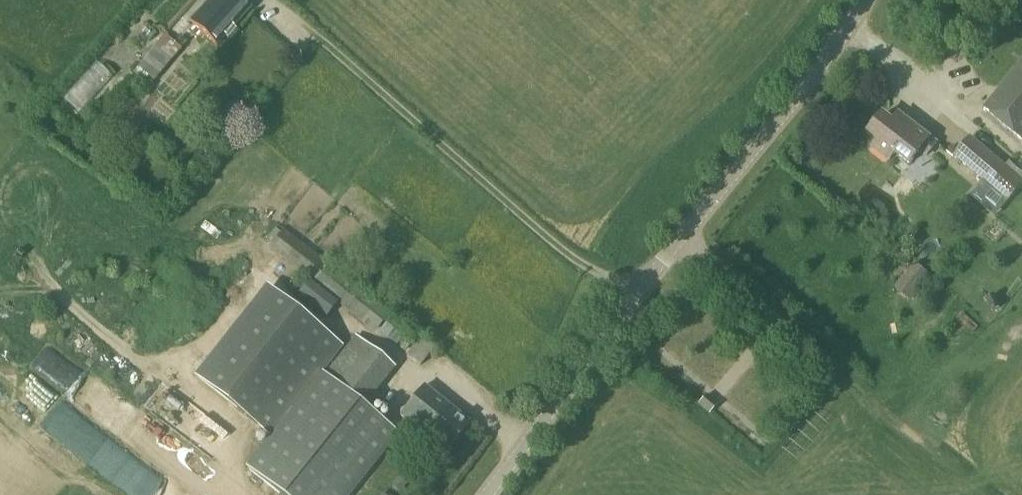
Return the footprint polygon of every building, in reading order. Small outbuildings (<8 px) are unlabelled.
[(245,0),(210,0),(191,21),(217,44),(252,6),(245,0)] [(165,34),(136,69),(153,83),(176,55),(175,54),(178,49),(173,45),(175,42),(165,34)] [(985,109),(1021,138),(1021,63),(985,109)] [(885,114),(871,132),(870,133),(881,141),(875,149),(890,160),(896,152),(911,164),(931,139),(900,115),(895,122),(885,114)] [(144,131),(135,142),(144,148),(152,138),(144,131)] [(971,137),(956,155),(990,185),(1005,167),(971,137)] [(1005,167),(1021,181),(1021,173),(1010,162),(1005,167)] [(276,229),(266,248),(318,277),(328,258),(276,229)] [(909,270),(896,286),(911,299),(925,283),(930,277),(915,264),(909,270)] [(309,285),(300,296),(327,317),(336,306),(309,285)] [(198,379),(269,435),(340,345),(269,289),(198,379)] [(396,329),(388,339),(397,345),(404,335),(396,329)] [(366,405),(396,366),(356,335),(251,469),(285,494),(347,494),(398,430),(366,405)] [(425,336),(410,355),(423,366),(438,346),(425,336)] [(31,370),(86,405),(100,384),(45,348),(31,370)] [(470,422),(425,386),(401,415),(433,441),(427,448),(440,459),(470,422)] [(707,394),(699,402),(711,412),(718,404),(707,394)] [(45,428),(68,443),(80,424),(56,409),(45,428)]
